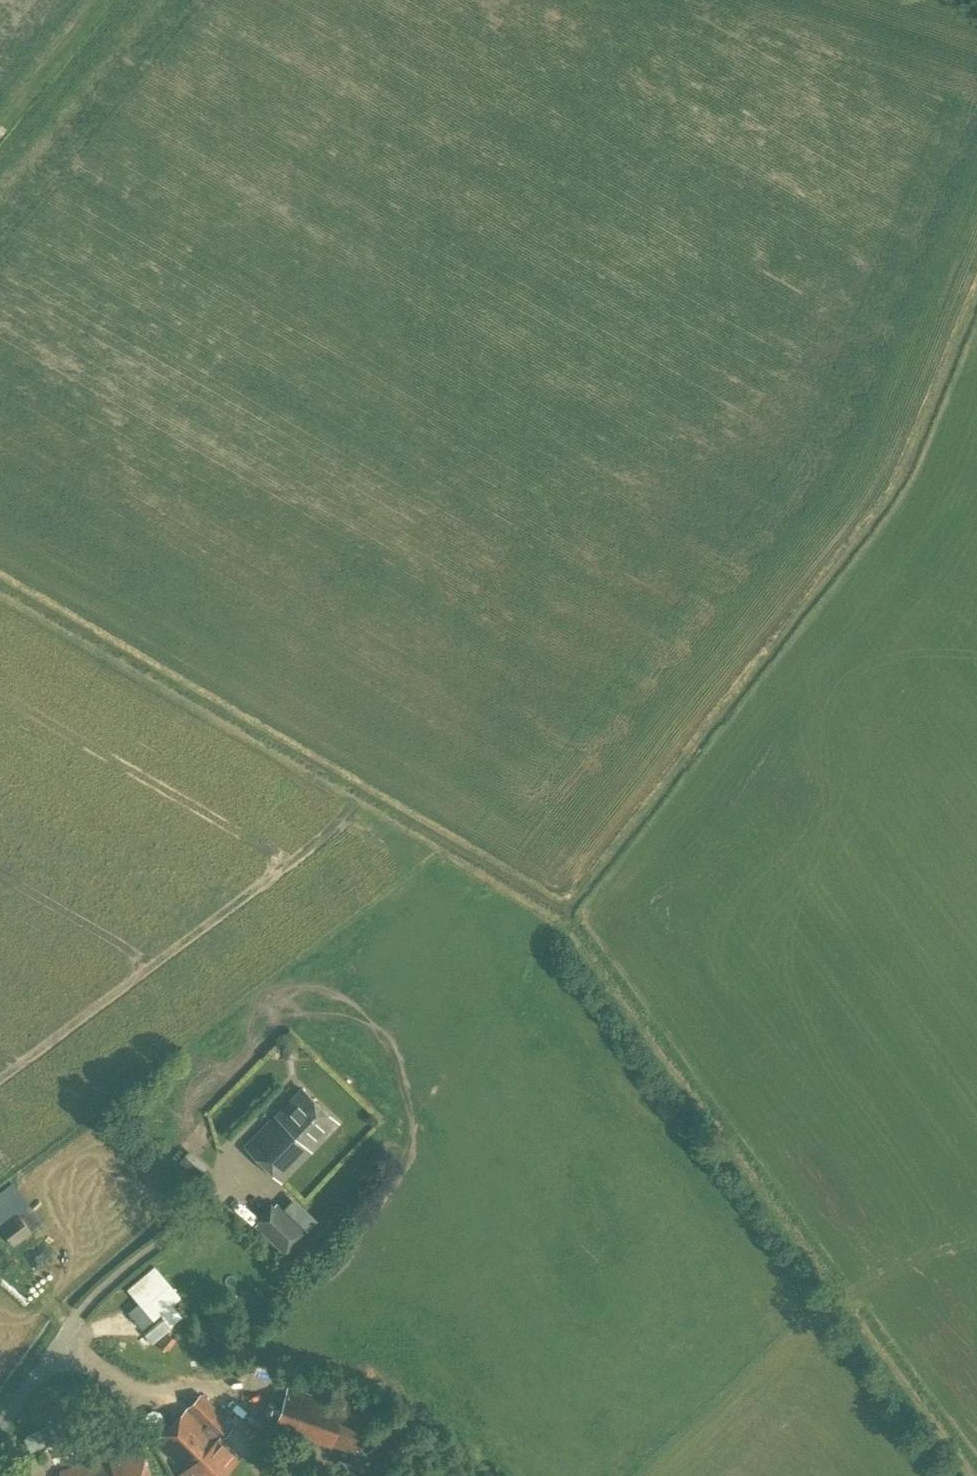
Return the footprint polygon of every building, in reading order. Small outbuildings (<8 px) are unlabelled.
[(281,1180),(337,1122),(302,1088),(246,1147),(281,1180)] [(43,1222),(17,1188),(0,1200),(0,1228),(13,1245),(31,1231),(43,1222)] [(285,1252),(304,1232),(276,1204),(256,1224),(285,1252)] [(180,1296),(154,1265),(126,1288),(138,1302),(153,1319),(180,1296)] [(346,1397),(343,1404),(288,1385),(273,1425),(329,1445),(330,1443),(354,1452),(371,1406),(346,1397)] [(237,1456),(219,1439),(233,1425),(201,1393),(155,1439),(183,1468),(179,1472),(182,1475),(217,1475),(237,1456)] [(138,1443),(107,1453),(108,1455),(60,1470),(62,1475),(148,1475),(138,1443)]
